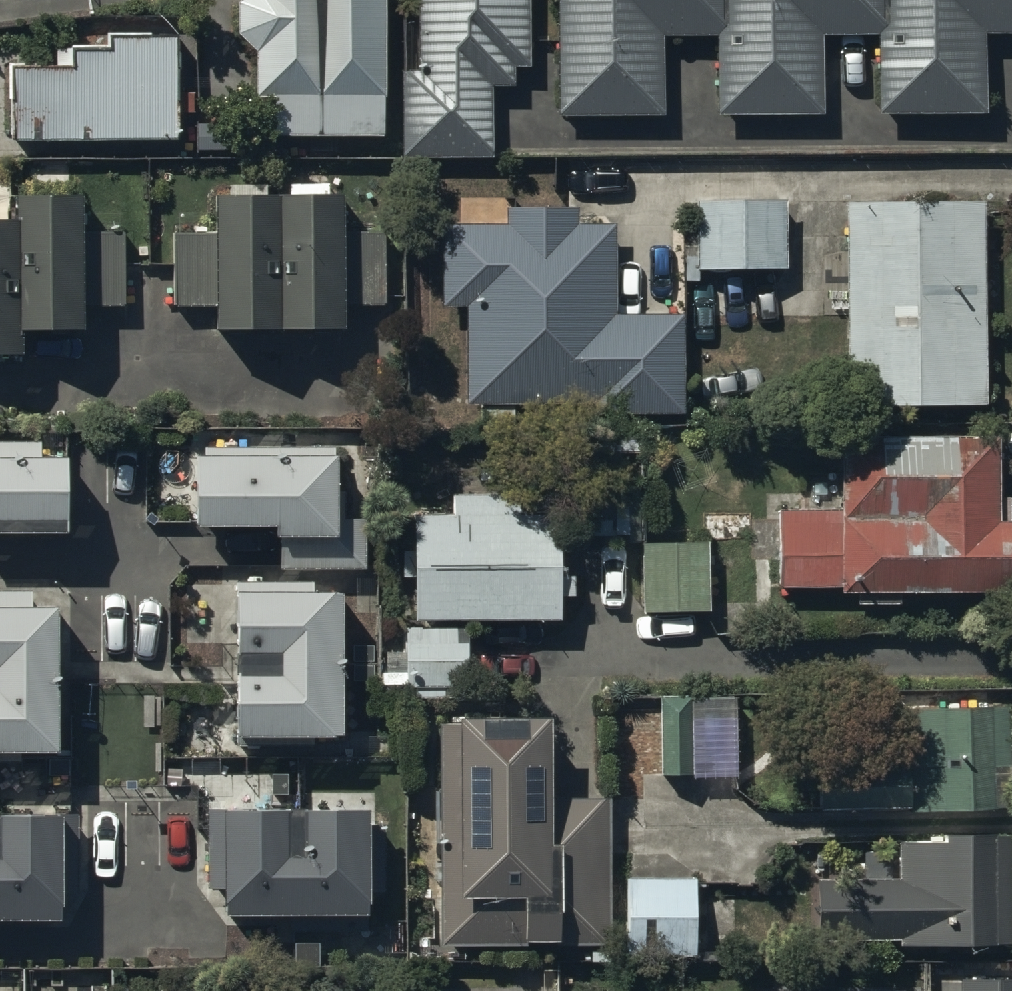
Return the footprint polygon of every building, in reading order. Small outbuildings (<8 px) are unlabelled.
[(236,11),(237,42),(256,57),(256,105),(273,105),(273,140),(382,140),(382,103),(386,103),(386,0),(246,0),(236,11)] [(417,75),(402,75),(402,161),(490,161),(490,88),(513,88),(513,67),(527,67),(527,0),(417,0),(417,75)] [(549,0),(556,0),(557,120),(661,119),(661,39),(716,38),(717,116),(818,115),(817,36),(875,36),(876,116),(982,115),(981,35),(1011,35),(1011,0),(549,0)] [(175,143),(177,39),(109,40),(109,56),(72,57),(72,73),(7,74),(9,146),(175,143)] [(287,200),(213,201),(213,238),(172,238),(173,310),(214,310),(215,338),(342,337),(341,307),(384,307),(383,232),(340,233),(340,204),(328,204),(327,172),(286,172),(287,200)] [(781,202),(695,204),(696,226),(683,227),(684,283),(698,283),(698,274),(783,272),(781,202)] [(19,363),(19,339),(81,339),(81,311),(122,311),(122,238),(80,238),(80,204),(19,204),(19,227),(0,227),(0,363),(19,363)] [(984,209),(843,210),(846,414),(986,413),(984,209)] [(505,229),(441,229),(442,308),(465,308),(465,409),(479,409),(480,428),(515,427),(515,409),(593,408),(594,417),(683,417),(683,318),(614,319),(613,228),(574,228),(574,212),(505,212),(505,229)] [(837,513),(778,513),(778,592),(837,592),(837,598),(857,598),(856,610),(899,610),(900,599),(1011,600),(1011,500),(997,500),(998,441),(838,440),(837,513)] [(205,478),(191,478),(192,536),(273,535),(273,544),(337,544),(336,450),(317,450),(317,442),(279,442),(279,451),(205,452),(205,478)] [(0,444),(0,542),(66,542),(66,463),(39,463),(39,444),(0,444)] [(450,519),(412,518),(411,630),(405,630),(404,693),(420,693),(420,701),(445,702),(445,693),(468,693),(469,624),(560,625),(560,602),(572,602),(572,571),(558,571),(558,521),(520,520),(520,500),(450,499),(450,519)] [(707,544),(640,545),(640,570),(626,570),(626,596),(641,595),(641,617),(708,616),(707,544)] [(313,585),(234,586),(232,744),(340,746),(340,598),(313,598),(313,585)] [(0,594),(0,758),(58,758),(58,615),(32,615),(31,594),(0,594)] [(690,698),(658,698),(659,780),(691,780),(690,698)] [(1009,709),(888,709),(888,766),(840,766),(840,811),(909,811),(909,816),(990,815),(990,808),(1009,808),(1009,709)] [(545,726),(440,727),(441,793),(434,793),(434,845),(439,844),(440,949),(607,948),(606,799),(546,800),(545,726)] [(366,818),(222,817),(221,922),(364,923),(364,897),(385,897),(385,829),(366,829),(366,818)] [(0,820),(0,926),(59,925),(58,899),(74,899),(73,819),(0,820)] [(943,848),(897,847),(896,884),(822,883),(821,942),(899,943),(899,949),(1006,950),(1008,840),(943,839),(943,848)] [(693,880),(626,880),(625,956),(693,957),(693,880)]
